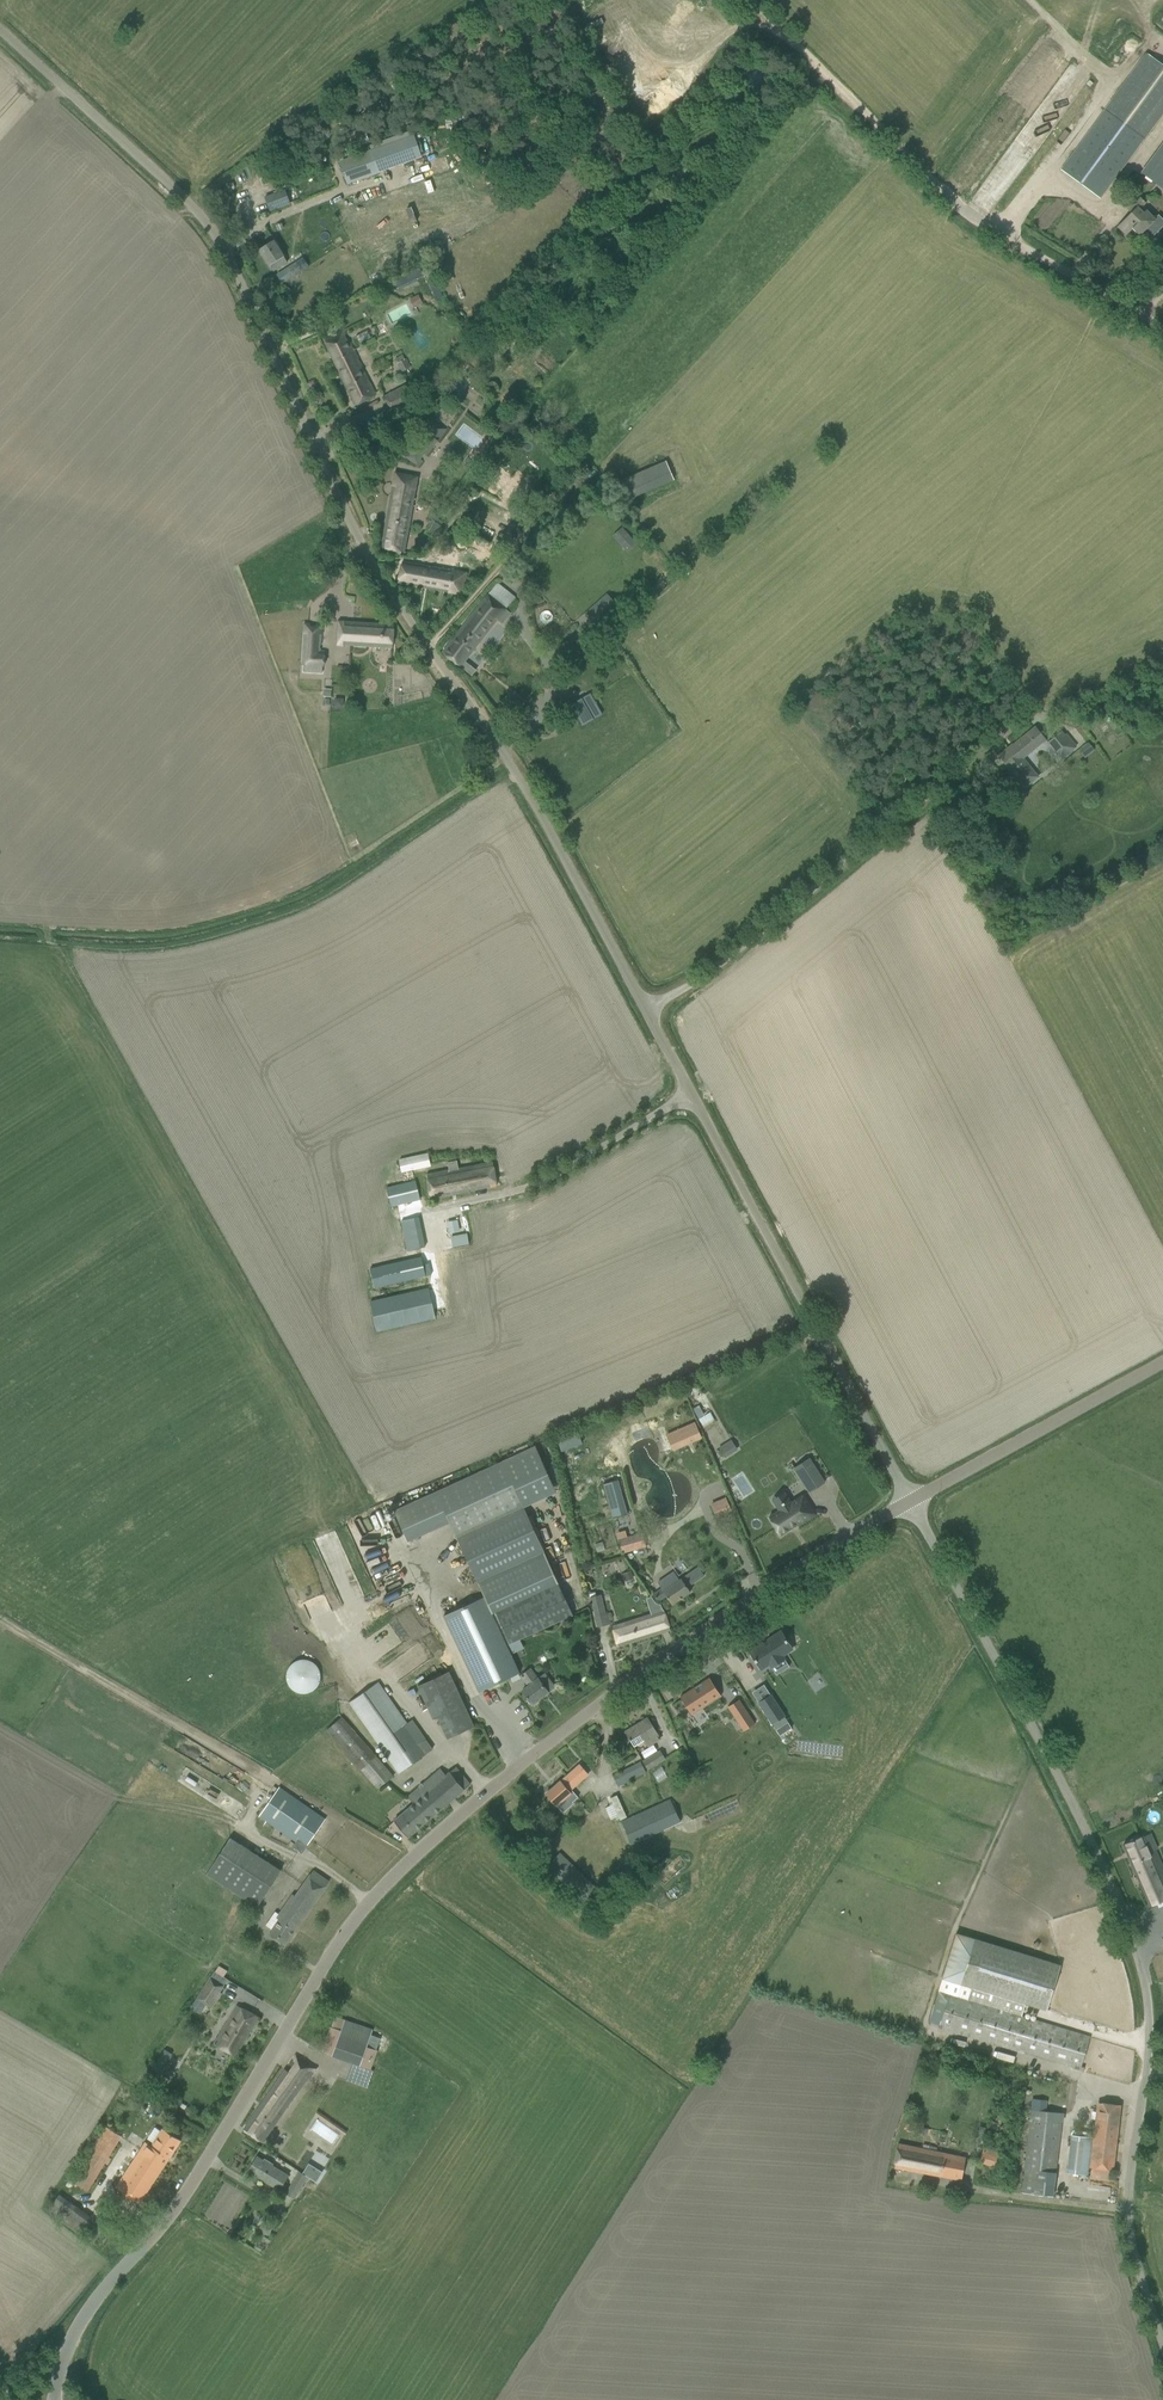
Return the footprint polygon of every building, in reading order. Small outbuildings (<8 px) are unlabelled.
[(1107,188),(1162,114),(1162,65),(1146,53),(1069,160),(1061,169),(1100,198),(1107,188)] [(363,126),(340,135),(346,151),(369,143),(363,126)] [(348,183),(421,157),(413,136),(340,162),(348,183)] [(1141,173),(1162,189),(1162,143),(1141,173)] [(489,155),(480,160),(493,182),(503,177),(493,161),(489,155)] [(284,189),(265,197),(265,198),(270,210),(290,203),(285,190),(284,189)] [(1117,227),(1126,236),(1133,229),(1139,236),(1144,231),(1151,238),(1162,226),(1162,221),(1158,216),(1155,219),(1142,206),(1146,203),(1137,194),(1124,206),(1131,213),(1117,227)] [(259,249),(273,271),(287,262),(273,241),(269,243),(259,249)] [(294,265),(277,276),(282,284),(299,273),(294,265)] [(419,296),(410,300),(414,308),(423,304),(419,296)] [(324,340),(356,405),(374,396),(342,331),(324,340)] [(402,372),(410,368),(405,360),(402,355),(396,358),(399,363),(397,364),(402,372)] [(392,412),(413,401),(405,385),(384,397),(392,412)] [(417,467),(445,429),(432,419),(404,457),(417,467)] [(666,461),(621,481),(630,499),(674,480),(666,461)] [(497,467),(487,478),(514,503),(524,492),(497,467)] [(418,477),(407,475),(395,472),(381,548),(404,551),(406,540),(418,477)] [(578,477),(571,482),(576,490),(584,485),(578,477)] [(539,506),(549,515),(560,504),(551,494),(539,506)] [(502,546),(514,523),(463,497),(452,518),(462,523),(461,526),(502,546)] [(432,512),(426,519),(431,523),(437,516),(432,512)] [(443,521),(437,517),(427,532),(435,537),(442,525),(440,524),(443,521)] [(622,529),(615,535),(630,552),(641,542),(636,537),(633,541),(622,529)] [(402,562),(398,582),(422,587),(462,594),(464,582),(466,573),(461,572),(425,566),(414,564),(402,562)] [(607,593),(584,615),(599,630),(622,609),(607,593)] [(480,641),(497,619),(502,623),(511,612),(487,594),(449,643),(442,653),(460,667),(471,653),(480,641)] [(336,643),(391,647),(393,647),(394,625),(337,621),(336,643)] [(321,651),(322,625),(317,625),(316,626),(309,626),(309,624),(304,624),(302,665),(324,666),(324,651),(321,651)] [(468,660),(462,666),(472,677),(478,671),(468,660)] [(581,699),(570,705),(582,726),(593,719),(581,699)] [(1045,739),(1043,736),(1036,727),(999,756),(1006,765),(1023,787),(1036,777),(1021,758),(1045,739)] [(1062,731),(1047,743),(1061,760),(1077,747),(1067,733),(1065,735),(1062,731)] [(1081,750),(1086,757),(1097,749),(1091,742),(1081,750)] [(426,1153),(400,1160),(403,1173),(429,1167),(426,1153)] [(497,1186),(493,1161),(481,1163),(458,1168),(456,1160),(447,1162),(448,1170),(427,1175),(428,1185),(430,1197),(497,1186)] [(387,1187),(392,1207),(420,1200),(416,1180),(387,1187)] [(456,1221),(448,1222),(451,1233),(458,1232),(456,1221)] [(421,1232),(404,1236),(407,1251),(425,1247),(421,1232)] [(469,1245),(467,1233),(451,1236),(454,1249),(469,1245)] [(375,1288),(426,1276),(432,1274),(429,1264),(424,1265),(422,1257),(370,1269),(375,1288)] [(371,1302),(377,1331),(435,1318),(429,1289),(371,1302)] [(712,1411),(706,1414),(702,1405),(695,1408),(704,1427),(717,1421),(712,1411)] [(674,1479),(657,1421),(627,1430),(644,1488),(674,1479)] [(696,1423),(667,1436),(673,1450),(702,1437),(696,1423)] [(731,1440),(719,1447),(724,1456),(736,1448),(731,1440)] [(793,1467),(808,1491),(823,1481),(808,1457),(793,1467)] [(524,1508),(503,1461),(436,1491),(450,1522),(457,1538),(458,1538),(484,1597),(444,1615),(479,1692),(493,1685),(494,1687),(507,1681),(506,1679),(519,1673),(491,1613),(495,1611),(510,1644),(573,1615),(524,1508)] [(604,1484),(613,1518),(628,1513),(619,1480),(604,1484)] [(798,1526),(803,1522),(804,1524),(806,1522),(805,1521),(816,1514),(803,1495),(791,1503),(789,1500),(777,1508),(779,1511),(769,1517),(781,1535),(797,1524),(798,1526)] [(549,1498),(549,1519),(564,1519),(564,1497),(549,1498)] [(724,1499),(711,1504),(715,1517),(729,1512),(724,1499)] [(622,1553),(645,1546),(641,1534),(618,1541),(622,1553)] [(661,1589),(654,1594),(658,1601),(666,1595),(672,1604),(690,1591),(687,1587),(704,1575),(698,1567),(682,1578),(680,1580),(674,1571),(658,1582),(663,1590),(661,1589)] [(630,1570),(623,1573),(625,1579),(633,1577),(630,1570)] [(601,1595),(591,1597),(595,1616),(598,1626),(610,1623),(608,1613),(605,1613),(601,1595)] [(663,1611),(613,1627),(618,1645),(669,1629),(663,1611)] [(781,1631),(750,1651),(761,1669),(769,1664),(771,1667),(784,1659),(782,1656),(792,1649),(781,1631)] [(322,1677),(322,1674),(321,1670),(319,1667),(317,1664),(315,1662),(312,1661),(310,1660),(306,1659),(303,1659),(299,1660),(295,1662),(293,1664),(290,1667),(289,1669),(288,1673),(287,1676),(287,1679),(288,1682),(290,1685),(292,1688),(294,1690),(297,1692),(301,1694),(304,1694),(307,1694),(311,1693),(314,1691),(316,1690),(319,1687),(320,1684),(322,1680),(322,1677)] [(805,1686),(820,1682),(817,1668),(801,1672),(805,1686)] [(554,1687),(544,1673),(538,1678),(531,1669),(521,1676),(528,1686),(522,1690),(525,1694),(532,1704),(548,1692),(554,1687)] [(417,1686),(433,1719),(437,1717),(447,1739),(475,1726),(449,1671),(417,1686)] [(709,1678),(680,1697),(692,1715),(721,1696),(709,1678)] [(421,1743),(379,1682),(349,1702),(398,1773),(433,1749),(426,1739),(421,1743)] [(770,1695),(758,1703),(771,1723),(783,1715),(770,1695)] [(728,1707),(744,1731),(755,1724),(739,1699),(728,1707)] [(377,1789),(394,1777),(342,1716),(327,1730),(377,1789)] [(625,1732),(629,1740),(634,1746),(644,1740),(647,1745),(659,1737),(653,1728),(647,1718),(625,1732)] [(788,1722),(776,1729),(780,1736),(792,1728),(788,1722)] [(660,1751),(643,1761),(648,1770),(665,1759),(660,1751)] [(646,1773),(641,1762),(614,1776),(619,1787),(646,1773)] [(546,1793),(554,1802),(556,1805),(568,1795),(572,1800),(577,1796),(571,1789),(588,1774),(579,1764),(546,1793)] [(470,1784),(462,1775),(455,1766),(444,1775),(439,1769),(407,1796),(413,1804),(393,1821),(400,1828),(408,1837),(470,1784)] [(279,1787),(259,1815),(296,1841),(292,1846),(301,1853),(325,1819),(279,1787)] [(622,1821),(633,1844),(681,1822),(670,1799),(622,1821)] [(1123,1844),(1150,1906),(1162,1900),(1162,1869),(1154,1849),(1149,1851),(1143,1836),(1123,1844)] [(206,1875),(257,1908),(281,1869),(230,1837),(206,1875)] [(653,1870),(667,1884),(688,1862),(674,1849),(653,1870)] [(583,1902),(597,1888),(560,1853),(547,1867),(574,1893),(583,1902)] [(275,1911),(266,1925),(272,1930),(269,1934),(275,1938),(285,1945),(326,1886),(329,1882),(313,1871),(310,1875),(296,1896),(293,1894),(279,1914),(275,1911)] [(1022,2016),(1026,2004),(1047,2010),(1060,1965),(956,1933),(928,2023),(1083,2070),(1084,2067),(1081,2066),(1090,2036),(1022,2016)] [(219,1965),(216,1971),(224,1976),(228,1970),(219,1965)] [(211,1977),(197,1998),(197,1999),(210,2007),(223,1986),(211,1977)] [(259,2017),(248,2010),(237,2004),(216,2044),(226,2049),(236,2055),(259,2017)] [(322,2052),(371,2070),(378,2050),(377,2050),(381,2038),(371,2035),(373,2030),(345,2020),(335,2016),(322,2052)] [(164,2049),(152,2067),(159,2072),(171,2054),(164,2049)] [(244,2128),(254,2135),(262,2141),(308,2076),(309,2077),(315,2069),(295,2055),(289,2064),(292,2066),(288,2072),(285,2070),(244,2128)] [(1022,2193),(1053,2196),(1062,2113),(1045,2111),(1046,2100),(1033,2099),(1022,2193)] [(1119,2105),(1107,2104),(1097,2103),(1092,2165),(1090,2176),(1108,2179),(1110,2168),(1112,2168),(1119,2105)] [(980,2126),(978,2135),(985,2137),(987,2128),(980,2126)] [(88,2191),(122,2136),(107,2127),(100,2139),(98,2138),(72,2180),(88,2191)] [(151,2145),(146,2142),(116,2187),(140,2202),(181,2140),(162,2128),(151,2145)] [(1072,2135),(1067,2173),(1087,2175),(1091,2137),(1072,2135)] [(894,2167),(961,2179),(963,2167),(964,2158),(899,2145),(897,2155),(894,2167)] [(983,2149),(980,2163),(995,2167),(998,2153),(983,2149)] [(258,2176),(280,2190),(283,2192),(287,2185),(284,2184),(289,2176),(273,2165),(274,2164),(264,2158),(263,2160),(257,2156),(248,2170),(258,2176)] [(286,2193),(295,2199),(308,2177),(299,2172),(286,2193)] [(75,2205),(63,2221),(91,2241),(93,2243),(105,2227),(75,2205)] [(258,2229),(268,2235),(274,2227),(264,2221),(258,2229)]
